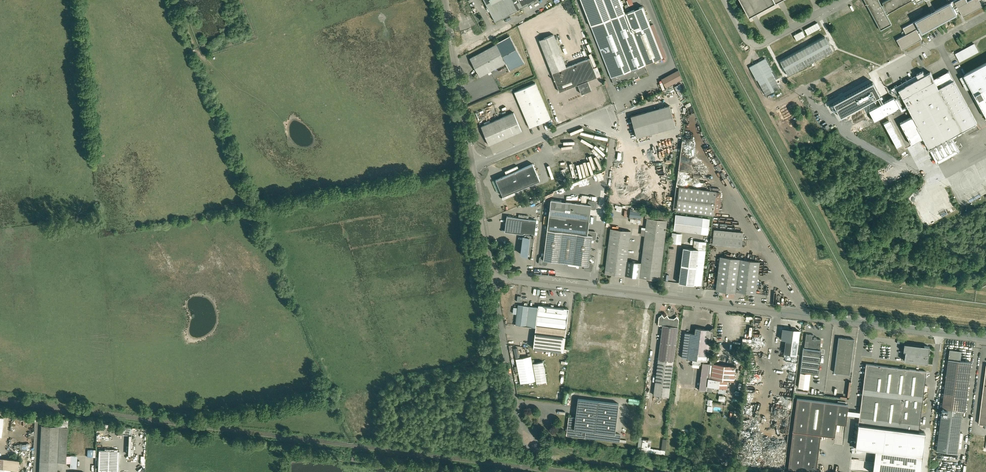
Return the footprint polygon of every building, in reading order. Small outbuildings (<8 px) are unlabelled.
[(488,6),(487,7),(488,10),(489,11),(490,10),(496,22),(536,0),(484,0),(488,6)] [(591,26),(625,13),(625,12),(621,0),(581,0),(591,26)] [(748,16),(778,0),(740,0),(748,16)] [(879,0),(865,0),(880,29),(891,24),(885,12),(887,11),(883,4),(882,5),(879,0)] [(882,2),(883,4),(887,11),(888,13),(913,0),(887,0),(882,2)] [(935,10),(930,0),(926,0),(933,12),(903,28),(907,34),(897,39),(901,38),(906,47),(922,39),(919,33),(922,31),(922,32),(958,13),(957,12),(960,10),(963,17),(980,8),(976,0),(970,0),(968,1),(967,0),(955,0),(935,10)] [(853,4),(822,20),(825,25),(855,9),(853,4)] [(650,25),(643,5),(625,12),(625,13),(645,64),(663,57),(666,56),(653,24),(650,25)] [(625,13),(591,26),(611,77),(612,77),(645,64),(625,13)] [(818,22),(805,29),(808,35),(820,28),(818,22)] [(802,31),(794,35),(797,40),(805,36),(802,31)] [(554,34),(540,39),(552,72),(567,67),(554,34)] [(510,36),(475,55),(470,58),(475,66),(474,67),(475,68),(476,68),(480,76),(485,74),(485,73),(506,62),(509,66),(513,64),(515,67),(524,62),(510,36)] [(975,43),(956,53),(960,62),(979,51),(975,43)] [(590,58),(576,63),(583,82),(588,80),(597,77),(590,58)] [(567,67),(552,72),(560,91),(578,84),(583,82),(576,63),(567,67)] [(965,74),(975,93),(972,94),(983,115),(985,113),(985,63),(965,74)] [(645,64),(612,77),(614,83),(635,75),(636,77),(639,76),(639,75),(648,72),(645,64)] [(679,70),(662,79),(666,87),(682,79),(679,70)] [(934,79),(931,72),(925,75),(923,71),(917,74),(919,78),(898,89),(907,106),(908,108),(912,116),(904,121),(902,122),(900,123),(912,144),(924,138),(930,149),(930,148),(938,163),(954,154),(947,140),(952,137),(978,123),(954,80),(939,88),(934,79)] [(949,71),(934,79),(939,88),(954,80),(949,71)] [(592,90),(588,80),(583,82),(587,92),(592,90)] [(551,118),(536,82),(515,91),(530,127),(551,118)] [(587,92),(583,82),(578,84),(582,94),(587,92)] [(680,84),(675,86),(680,97),(685,94),(680,84)] [(863,100),(876,94),(873,89),(861,96),(863,100)] [(894,97),(869,110),(875,121),(899,108),(902,112),(908,108),(907,106),(903,109),(897,98),(895,99),(894,97)] [(670,105),(631,116),(637,137),(676,126),(670,105)] [(514,112),(481,126),(489,145),(522,131),(514,112)] [(888,120),(883,123),(895,147),(901,144),(888,120)] [(960,151),(952,137),(947,140),(954,154),(960,151)] [(533,163),(496,179),(501,190),(503,196),(540,180),(533,163)] [(501,190),(496,179),(492,181),(497,192),(501,190)] [(716,191),(690,187),(690,188),(679,186),(676,210),(713,215),(714,210),(716,192),(716,191)] [(588,204),(551,199),(544,256),(544,259),(547,260),(559,261),(559,262),(559,263),(560,263),(562,263),(563,263),(564,262),(585,265),(589,265),(589,262),(592,238),(593,235),(588,234),(588,230),(591,208),(591,204),(588,204)] [(629,209),(629,217),(641,217),(642,210),(629,209)] [(703,218),(676,214),(674,229),(702,232),(703,218)] [(537,220),(507,216),(505,231),(524,233),(535,235),(537,220)] [(667,220),(647,218),(641,262),(640,277),(660,280),(667,220)] [(631,231),(611,228),(605,273),(625,276),(627,261),(631,231)] [(743,232),(714,229),(714,236),(742,239),(743,232)] [(596,232),(594,231),(588,230),(588,234),(593,235),(592,238),(594,239),(595,239),(596,238),(596,237),(596,234),(596,233),(596,232)] [(682,233),(673,232),(672,242),(680,243),(682,233)] [(535,235),(524,233),(522,254),(528,255),(532,256),(535,235)] [(742,239),(714,236),(713,243),(742,246),(742,239)] [(706,241),(694,240),(693,248),(705,250),(706,241)] [(693,248),(683,247),(679,282),(701,285),(706,250),(693,248)] [(740,259),(720,256),(716,290),(724,291),(725,292),(727,292),(727,291),(736,292),(736,291),(740,259)] [(760,261),(740,259),(736,291),(756,293),(760,261)] [(641,262),(627,261),(625,276),(640,277),(641,262)] [(538,307),(518,304),(516,324),(536,327),(538,307)] [(569,308),(539,305),(538,307),(536,327),(535,333),(565,336),(566,336),(569,308)] [(669,318),(667,315),(664,317),(662,314),(659,316),(658,324),(678,327),(679,319),(677,316),(674,318),(669,318)] [(678,327),(663,325),(659,360),(674,362),(678,327)] [(695,333),(685,332),(682,357),(693,359),(693,362),(701,363),(701,360),(707,361),(709,345),(710,335),(695,333)] [(565,336),(535,333),(533,347),(564,351),(565,336)] [(799,334),(787,333),(786,340),(784,353),(796,354),(799,334)] [(814,334),(806,333),(804,347),(820,349),(821,339),(816,338),(817,336),(814,336),(814,334)] [(854,340),(839,338),(834,373),(850,375),(854,340)] [(921,345),(904,343),(903,351),(906,351),(904,360),(928,363),(930,346),(921,345)] [(804,347),(803,347),(800,371),(818,374),(821,350),(820,349),(804,347)] [(950,349),(948,359),(960,360),(961,351),(950,349)] [(531,356),(516,358),(521,383),(536,380),(531,356)] [(960,360),(948,359),(942,409),(948,410),(962,412),(968,361),(960,360)] [(674,362),(659,360),(657,375),(672,376),(674,362)] [(543,361),(533,363),(537,383),(547,381),(543,361)] [(710,363),(703,363),(700,390),(707,391),(708,377),(710,363)] [(713,363),(711,377),(711,378),(720,379),(719,387),(726,388),(727,380),(733,381),(735,366),(713,363)] [(866,364),(854,447),(874,450),(871,471),(918,471),(924,433),(918,432),(926,372),(866,364)] [(672,376),(657,375),(654,395),(669,397),(672,376)] [(720,379),(711,378),(711,377),(708,377),(707,391),(712,391),(713,386),(719,387),(720,379)] [(599,401),(578,398),(576,417),(574,429),(586,430),(595,432),(599,401)] [(849,404),(797,398),(793,431),(792,430),(792,431),(793,431),(788,468),(816,471),(821,434),(835,436),(836,423),(846,424),(849,404)] [(619,403),(599,401),(595,432),(615,434),(619,403)] [(941,414),(937,451),(957,453),(962,412),(948,410),(947,415),(941,414)] [(576,417),(569,416),(567,435),(585,437),(586,430),(574,429),(576,417)] [(41,425),(42,429),(39,471),(57,471),(58,462),(66,462),(68,427),(41,425)] [(132,427),(120,425),(119,435),(131,435),(132,427)] [(595,432),(586,430),(585,437),(620,442),(621,434),(615,434),(595,432)] [(639,435),(637,451),(665,454),(666,439),(662,439),(661,449),(650,448),(651,440),(641,439),(642,436),(639,435)] [(119,451),(99,450),(99,458),(119,459),(119,451)] [(0,458),(0,471),(11,471),(11,469),(12,459),(0,458)] [(99,458),(98,468),(98,471),(118,471),(119,459),(99,458)]
